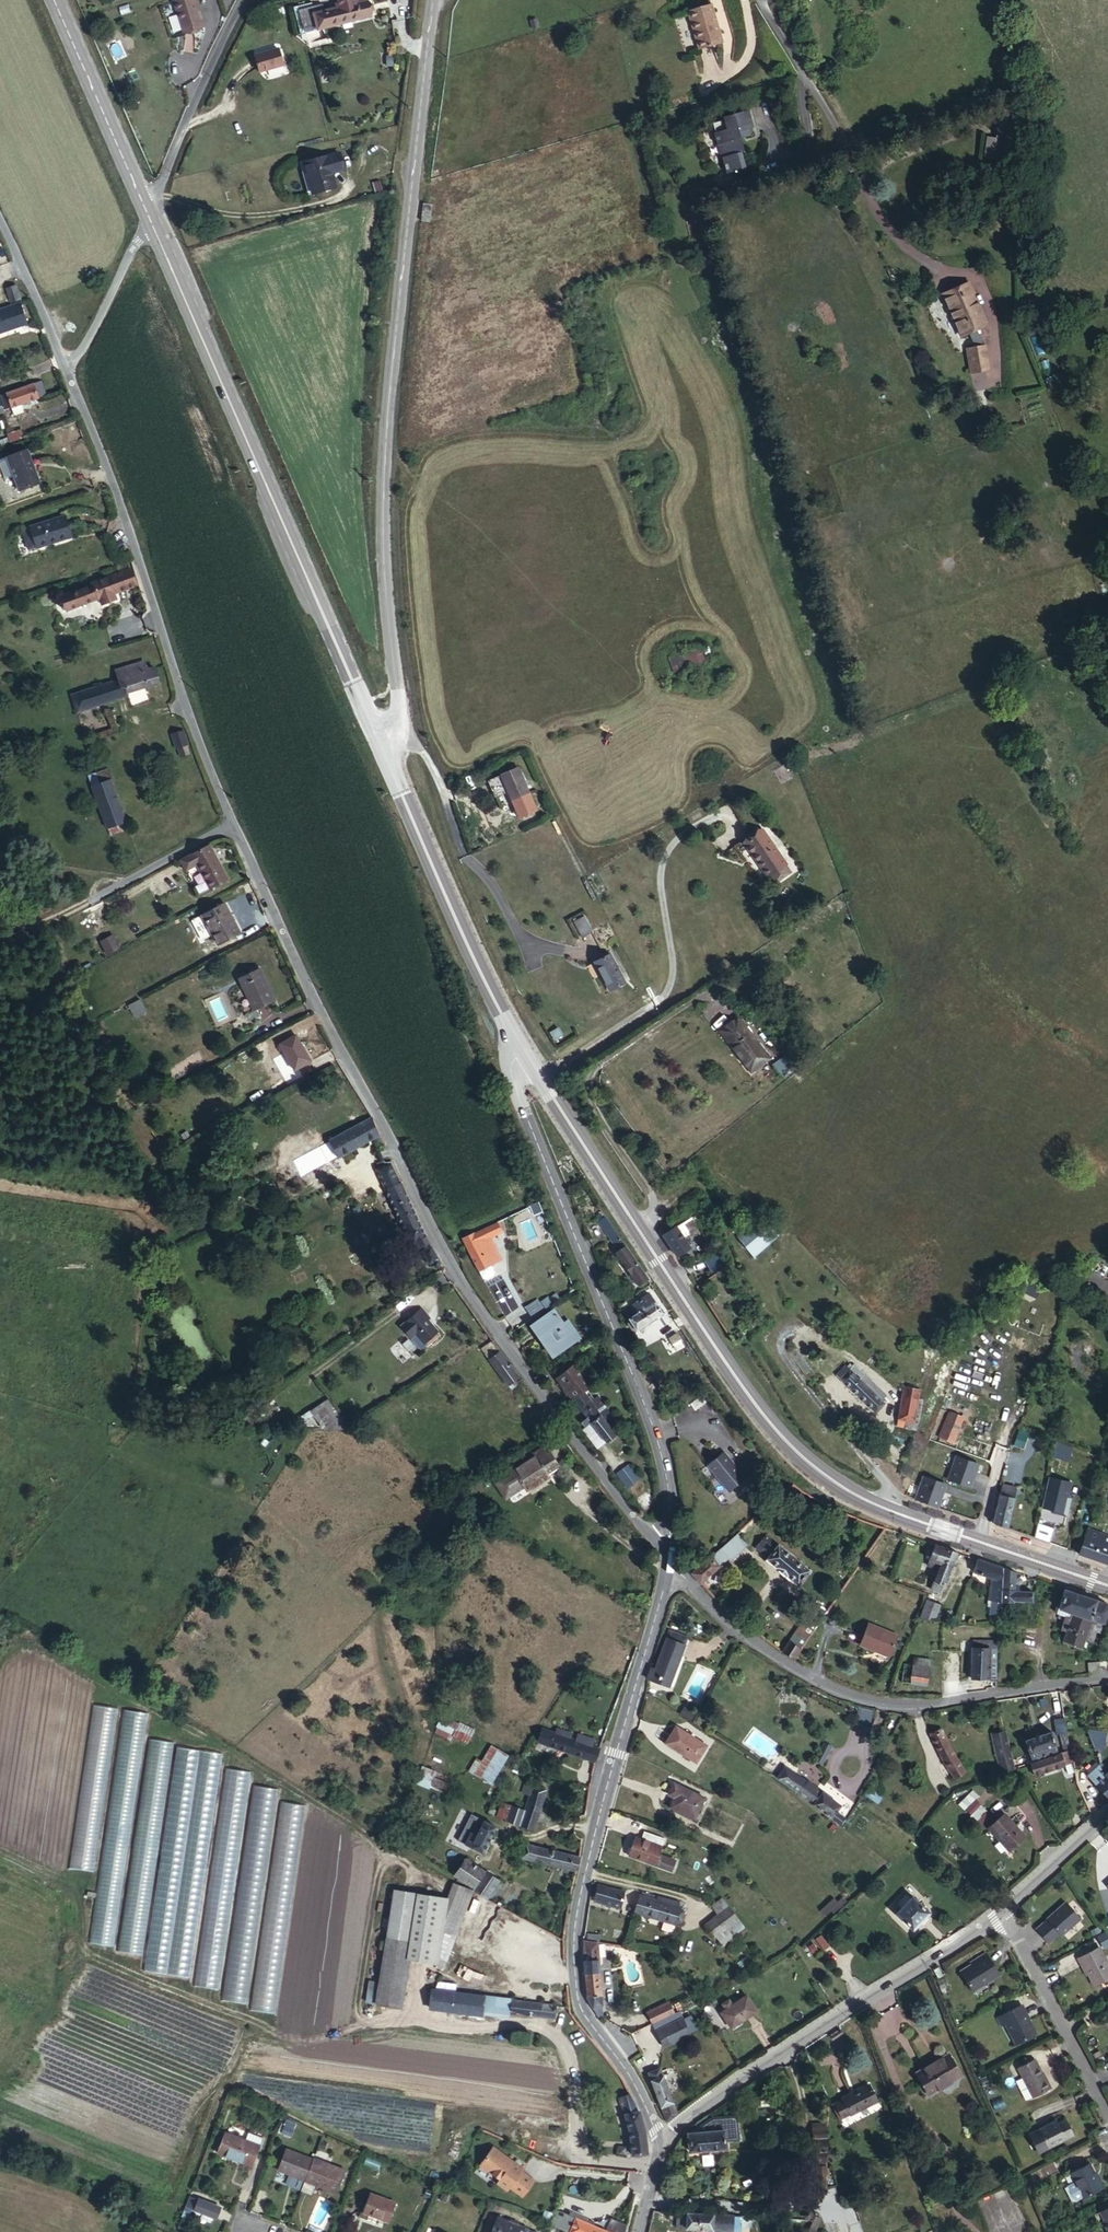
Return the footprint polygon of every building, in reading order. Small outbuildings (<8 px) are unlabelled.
[(188,15),(207,8),(204,0),(182,0),(188,15)] [(340,1),(327,4),(326,0),(296,0),(302,26),(373,10),(371,0),(340,0),(340,1)] [(707,4),(683,11),(695,50),(719,42),(707,4)] [(283,45),(257,52),(263,71),(289,63),(283,45)] [(737,109),(738,112),(711,119),(720,155),(722,154),(726,170),(746,164),(741,148),(745,147),(742,137),(753,134),(750,125),(754,124),(751,106),(737,109)] [(984,152),(1011,154),(1013,118),(997,117),(996,137),(985,136),(984,152)] [(348,162),(345,148),(309,158),(317,190),(340,183),(337,171),(336,165),(348,162)] [(350,167),(348,162),(336,165),(337,171),(350,167)] [(983,316),(953,278),(929,296),(959,335),(983,316)] [(19,289),(8,292),(10,305),(24,301),(19,289)] [(32,328),(26,305),(0,311),(0,337),(32,328)] [(997,365),(986,340),(969,347),(980,371),(997,365)] [(970,374),(973,391),(995,387),(992,371),(970,374)] [(44,394),(40,380),(17,388),(8,391),(12,403),(44,394)] [(34,444),(5,452),(11,474),(19,471),(22,481),(25,483),(43,478),(34,444)] [(34,525),(26,527),(31,546),(38,544),(39,545),(75,535),(69,514),(33,524),(34,525)] [(117,593),(143,584),(138,568),(99,580),(100,582),(67,592),(72,606),(105,595),(107,602),(119,598),(117,593)] [(694,653),(687,637),(676,641),(680,655),(674,657),(679,673),(692,668),(687,656),(694,653)] [(129,694),(163,684),(158,668),(147,672),(144,663),(114,671),(117,680),(71,693),(76,714),(130,697),(129,694)] [(182,730),(170,734),(174,749),(178,747),(182,757),(188,756),(185,745),(188,745),(182,730)] [(502,771),(510,798),(527,792),(518,765),(502,771)] [(107,824),(125,818),(110,776),(104,778),(92,781),(107,824)] [(763,828),(745,839),(762,865),(761,865),(767,874),(768,874),(773,881),(790,870),(785,863),(785,862),(763,828)] [(211,846),(181,858),(196,891),(225,878),(211,846)] [(223,901),(199,912),(212,940),(235,929),(223,901)] [(584,914),(572,920),(581,936),(592,930),(584,914)] [(100,940),(104,954),(120,949),(115,935),(100,940)] [(604,943),(576,957),(584,971),(594,967),(603,985),(620,977),(604,943)] [(234,975),(241,991),(264,981),(256,964),(234,975)] [(264,981),(241,991),(248,1007),(270,996),(264,981)] [(139,999),(129,1004),(134,1016),(145,1012),(139,999)] [(773,1055),(741,1014),(722,1028),(754,1068),(773,1055)] [(290,1032),(272,1041),(284,1067),(301,1059),(290,1032)] [(788,1057),(777,1060),(781,1074),(792,1071),(788,1057)] [(361,1116),(317,1140),(327,1157),(360,1139),(366,1149),(373,1141),(368,1130),(361,1116)] [(377,1178),(388,1171),(382,1158),(369,1164),(377,1178)] [(742,1243),(767,1225),(778,1217),(767,1203),(732,1228),(742,1243)] [(650,1279),(608,1216),(598,1223),(619,1253),(616,1255),(637,1287),(650,1279)] [(665,1239),(678,1257),(690,1247),(683,1237),(698,1227),(702,1236),(710,1231),(699,1216),(676,1232),(665,1239)] [(494,1223),(461,1241),(480,1279),(484,1280),(490,1277),(491,1273),(488,1266),(497,1261),(485,1239),(499,1232),(494,1223)] [(670,1223),(659,1231),(665,1239),(676,1232),(670,1223)] [(779,1242),(767,1225),(742,1243),(754,1261),(779,1242)] [(754,1261),(742,1243),(731,1251),(744,1267),(754,1261)] [(712,1274),(725,1267),(720,1258),(707,1265),(712,1274)] [(657,1313),(644,1293),(626,1303),(630,1308),(619,1317),(628,1332),(657,1313)] [(523,1310),(526,1316),(538,1309),(534,1303),(523,1310)] [(416,1308),(395,1325),(404,1335),(409,1331),(420,1344),(421,1343),(424,1346),(435,1336),(433,1333),(434,1332),(422,1319),(424,1318),(416,1308)] [(526,1316),(530,1321),(541,1314),(538,1309),(526,1316)] [(549,1313),(543,1317),(550,1329),(544,1332),(554,1349),(575,1336),(566,1321),(557,1326),(549,1313)] [(550,1329),(543,1317),(528,1326),(535,1337),(544,1332),(550,1329)] [(409,1331),(404,1335),(415,1348),(420,1344),(409,1331)] [(544,1332),(535,1337),(545,1355),(554,1349),(544,1332)] [(504,1360),(494,1347),(484,1356),(508,1384),(516,1376),(504,1360)] [(844,1360),(832,1373),(874,1416),(884,1406),(881,1402),(884,1400),(878,1396),(882,1392),(852,1361),(849,1365),(844,1360)] [(546,1374),(569,1402),(578,1395),(557,1365),(546,1374)] [(664,1382),(658,1369),(643,1374),(647,1388),(664,1382)] [(909,1424),(914,1403),(910,1402),(914,1382),(905,1382),(905,1386),(897,1385),(890,1427),(904,1429),(906,1422),(909,1424)] [(292,1416),(296,1422),(308,1423),(313,1422),(344,1423),(347,1421),(327,1393),(311,1405),(292,1416)] [(597,1413),(580,1393),(578,1395),(569,1402),(599,1440),(610,1432),(605,1425),(612,1420),(603,1409),(597,1413)] [(939,1439),(955,1444),(963,1415),(947,1410),(939,1439)] [(560,1467),(553,1453),(546,1457),(542,1447),(532,1451),(534,1455),(512,1465),(524,1491),(547,1481),(544,1475),(560,1467)] [(717,1453),(699,1466),(721,1495),(739,1482),(717,1453)] [(978,1464),(955,1457),(948,1478),(971,1485),(978,1464)] [(617,1470),(625,1488),(639,1481),(631,1464),(617,1470)] [(944,1485),(922,1477),(915,1499),(937,1506),(944,1485)] [(1072,1482),(1047,1477),(1041,1509),(1065,1514),(1072,1482)] [(1008,1529),(1015,1498),(1000,1495),(993,1526),(1008,1529)] [(1034,1538),(1050,1541),(1053,1527),(1037,1524),(1034,1538)] [(1089,1529),(1079,1556),(1107,1566),(1107,1535),(1089,1529)] [(732,1534),(709,1553),(717,1563),(724,1557),(724,1558),(740,1545),(732,1534)] [(808,1575),(775,1549),(774,1550),(761,1540),(751,1553),(764,1563),(763,1564),(798,1590),(808,1575)] [(938,1556),(907,1546),(902,1559),(933,1569),(938,1556)] [(709,1553),(705,1557),(712,1566),(717,1563),(709,1553)] [(933,1569),(925,1589),(938,1593),(951,1559),(938,1556),(933,1569)] [(977,1569),(972,1585),(986,1589),(985,1608),(999,1608),(1000,1576),(977,1569)] [(999,1608),(999,1609),(1014,1609),(1014,1580),(1000,1576),(999,1608)] [(1094,1606),(1060,1594),(1055,1613),(1070,1617),(1062,1646),(1081,1652),(1084,1641),(1094,1606)] [(919,1619),(935,1623),(940,1604),(924,1600),(919,1619)] [(1099,1608),(1094,1606),(1084,1641),(1100,1645),(1107,1620),(1099,1608)] [(999,1609),(998,1630),(1041,1628),(1038,1608),(1014,1609),(999,1609)] [(894,1637),(865,1624),(857,1645),(886,1657),(894,1637)] [(655,1665),(649,1663),(643,1677),(666,1688),(681,1647),(665,1640),(655,1665)] [(797,1659),(801,1647),(785,1642),(781,1654),(797,1659)] [(982,1680),(982,1695),(993,1694),(994,1649),(967,1649),(968,1679),(982,1680)] [(1091,1664),(1093,1677),(1107,1676),(1107,1662),(1091,1664)] [(925,1686),(927,1671),(908,1669),(907,1673),(900,1673),(900,1678),(908,1680),(907,1685),(925,1686)] [(1095,1689),(1096,1701),(1107,1701),(1107,1687),(1096,1689),(1095,1689)] [(119,1709),(90,1705),(69,1868),(97,1872),(119,1709)] [(858,1708),(856,1724),(869,1726),(872,1710),(858,1708)] [(123,1709),(89,1942),(114,1946),(148,1713),(123,1709)] [(440,1716),(434,1732),(467,1746),(474,1729),(440,1716)] [(704,1745),(681,1730),(670,1746),(693,1761),(704,1745)] [(1090,1730),(1089,1749),(1104,1750),(1105,1731),(1090,1730)] [(964,1772),(938,1734),(926,1743),(953,1780),(964,1772)] [(1010,1774),(1000,1738),(987,1742),(998,1778),(1010,1774)] [(149,1739),(118,1950),(143,1953),(174,1743),(149,1739)] [(1026,1770),(1050,1762),(1043,1739),(1019,1747),(1026,1770)] [(819,1741),(812,1760),(824,1764),(831,1745),(819,1741)] [(529,1758),(585,1780),(590,1764),(562,1754),(563,1746),(545,1742),(543,1748),(534,1744),(529,1758)] [(176,1747),(143,1971),(168,1974),(200,1751),(176,1747)] [(201,1751),(168,1974),(192,1978),(225,1754),(201,1751)] [(496,1764),(479,1752),(469,1768),(464,1765),(455,1777),(477,1792),(496,1764)] [(1068,1772),(1064,1758),(1053,1761),(1058,1775),(1068,1772)] [(1058,1775),(1053,1761),(1050,1762),(1026,1770),(1020,1772),(1024,1786),(1058,1775)] [(841,1829),(848,1818),(836,1810),(839,1802),(785,1764),(773,1781),(841,1829)] [(421,1766),(415,1785),(445,1795),(452,1777),(421,1766)] [(226,1770),(194,1985),(219,1989),(251,1773),(226,1770)] [(1096,1782),(1107,1797),(1107,1771),(1096,1782)] [(254,1786),(223,2000),(248,2004),(279,1789),(254,1786)] [(698,1797),(676,1787),(665,1807),(687,1819),(698,1797)] [(531,1799),(511,1790),(506,1799),(513,1803),(507,1819),(496,1814),(489,1828),(516,1837),(531,1799)] [(982,1804),(974,1796),(963,1806),(969,1814),(982,1804)] [(282,1803),(251,2011),(276,2014),(306,1807),(282,1803)] [(1022,1834),(1004,1811),(985,1826),(1002,1849),(1022,1834)] [(445,1852),(453,1857),(463,1838),(467,1830),(460,1826),(445,1852)] [(654,1863),(663,1836),(644,1828),(640,1838),(635,1837),(629,1854),(654,1863)] [(463,1838),(453,1857),(468,1864),(481,1837),(467,1830),(463,1838)] [(505,1871),(518,1875),(524,1859),(510,1855),(505,1871)] [(518,1875),(561,1888),(564,1872),(524,1859),(518,1875)] [(450,1911),(449,1914),(465,1921),(475,1901),(440,1884),(432,1901),(450,1911)] [(594,1901),(638,1909),(641,1895),(596,1887),(594,1901)] [(645,1891),(643,1895),(668,1900),(666,1914),(680,1918),(682,1914),(688,1915),(690,1905),(685,1903),(685,1900),(675,1899),(675,1895),(657,1891),(656,1893),(645,1891)] [(927,1908),(906,1891),(893,1909),(912,1926),(927,1908)] [(396,1894),(388,1939),(411,1944),(418,1900),(396,1894)] [(641,1895),(638,1909),(666,1914),(668,1900),(643,1895),(641,1895)] [(1079,1915),(1063,1899),(1034,1926),(1047,1939),(1057,1929),(1059,1933),(1079,1915)] [(727,1902),(720,1907),(726,1915),(733,1909),(727,1902)] [(708,1916),(726,1939),(737,1930),(726,1915),(720,1907),(708,1916)] [(433,1912),(420,1945),(433,1950),(447,1918),(433,1912)] [(660,1931),(671,1934),(673,1925),(663,1922),(660,1931)] [(730,1945),(742,1936),(737,1930),(726,1939),(730,1945)] [(1097,1937),(1102,1947),(1107,1944),(1107,1943),(1103,1934),(1097,1937)] [(411,1944),(388,1939),(382,1972),(406,1977),(411,1944)] [(601,2021),(612,2020),(610,1942),(589,1940),(589,1952),(592,2005),(601,2021)] [(420,1945),(409,1972),(423,1978),(433,1950),(420,1945)] [(1096,1950),(1075,1963),(1078,1971),(1082,1969),(1093,1988),(1107,1979),(1107,1972),(1096,1950)] [(1001,1977),(988,1956),(976,1964),(977,1967),(964,1976),(976,1994),(1001,1977)] [(940,1961),(933,1967),(937,1978),(946,1970),(940,1961)] [(406,1977),(382,1972),(376,2004),(401,2008),(406,1977)] [(435,1981),(433,1991),(455,1993),(455,1982),(435,1981)] [(552,2018),(554,2001),(509,1996),(455,1993),(433,1991),(432,2014),(480,2018),(480,2015),(510,2018),(510,2014),(552,2018)] [(723,2008),(718,2011),(728,2025),(751,2007),(741,1994),(728,2004),(724,1999),(719,2003),(723,2008)] [(1034,2035),(1019,2006),(995,2018),(999,2026),(1003,2025),(1014,2046),(1034,2035)] [(663,2007),(644,2020),(650,2030),(670,2017),(663,2007)] [(679,2022),(655,2037),(664,2051),(688,2035),(679,2022)] [(961,2074),(949,2053),(915,2073),(927,2094),(961,2074)] [(1052,2089),(1036,2061),(1019,2070),(1033,2099),(1052,2089)] [(669,2123),(680,2113),(658,2072),(644,2080),(669,2123)] [(867,2084),(840,2099),(850,2118),(876,2102),(867,2084)] [(850,2118),(840,2099),(832,2104),(842,2122),(850,2118)] [(708,2122),(708,2118),(697,2128),(698,2132),(705,2131),(710,2130),(709,2126),(708,2122)] [(1078,2135),(1071,2119),(1059,2124),(1058,2122),(1032,2135),(1041,2153),(1078,2135)] [(734,2122),(722,2124),(725,2145),(738,2141),(734,2122)] [(693,2139),(692,2132),(686,2137),(692,2161),(727,2154),(725,2145),(722,2124),(709,2126),(710,2130),(705,2131),(706,2136),(699,2138),(693,2139)] [(822,2165),(831,2164),(829,2124),(814,2124),(817,2166),(822,2165)] [(258,2154),(227,2143),(220,2163),(250,2175),(258,2154)] [(309,2158),(309,2156),(282,2144),(273,2165),(301,2177),(309,2158)] [(494,2150),(492,2152),(512,2166),(513,2164),(494,2150)] [(512,2166),(492,2152),(481,2168),(500,2182),(498,2185),(508,2193),(511,2190),(524,2199),(536,2183),(522,2173),(524,2171),(513,2164),(512,2166)] [(301,2177),(300,2179),(334,2191),(342,2171),(309,2158),(301,2177)] [(833,2191),(831,2164),(822,2165),(823,2186),(827,2191),(833,2191)] [(1098,2181),(1091,2168),(1073,2178),(1077,2186),(1070,2190),(1079,2206),(1105,2191),(1099,2180),(1098,2181)] [(398,2201),(370,2190),(363,2210),(391,2220),(398,2201)] [(202,2198),(196,2195),(192,2205),(198,2207),(198,2208),(216,2215),(220,2204),(202,2197),(202,2198)] [(821,2218),(821,2216),(821,2214),(820,2212),(818,2211),(816,2210),(814,2211),(813,2212),(811,2213),(811,2215),(811,2217),(811,2219),(813,2220),(815,2221),(817,2221),(818,2220),(820,2219),(821,2218)] [(1095,2219),(1101,2230),(1105,2228),(1107,2231),(1107,2212),(1095,2219)] [(555,2227),(568,2231),(577,2231),(581,2221),(560,2214),(555,2227)] [(738,2231),(739,2215),(695,2214),(695,2220),(686,2219),(685,2229),(738,2231)] [(494,2217),(488,2231),(525,2231),(526,2229),(494,2217)] [(577,2231),(614,2231),(581,2221),(577,2231)]
